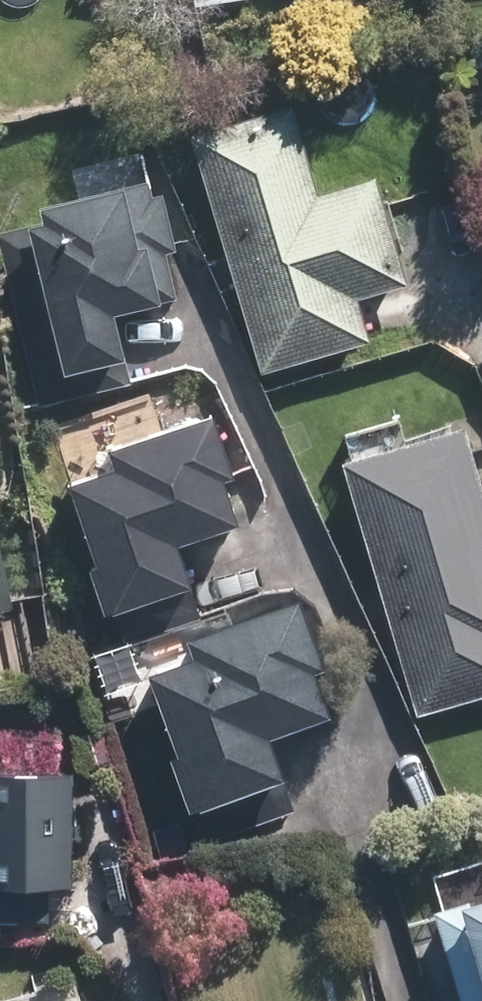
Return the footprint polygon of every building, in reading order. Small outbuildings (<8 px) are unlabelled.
[(187,8),(237,0),(185,0),(187,8)] [(310,200),(282,111),(178,143),(252,381),(356,349),(342,304),(396,287),(364,184),(310,200)] [(140,199),(137,185),(25,213),(28,224),(0,231),(0,269),(35,407),(126,384),(119,356),(107,359),(97,321),(168,303),(156,256),(166,253),(152,196),(140,199)] [(227,525),(188,420),(97,454),(103,471),(54,489),(100,612),(173,585),(160,549),(227,525)] [(451,427),(326,467),(406,718),(481,694),(481,525),(451,427)] [(323,722),(282,605),(166,645),(172,663),(128,678),(177,817),(189,813),(201,847),(288,816),(262,744),(323,722)] [(46,926),(45,894),(65,894),(64,771),(0,771),(0,927),(46,926)] [(422,916),(448,1000),(481,1000),(481,898),(422,916)] [(7,1000),(81,1000),(75,981),(7,1000)]
